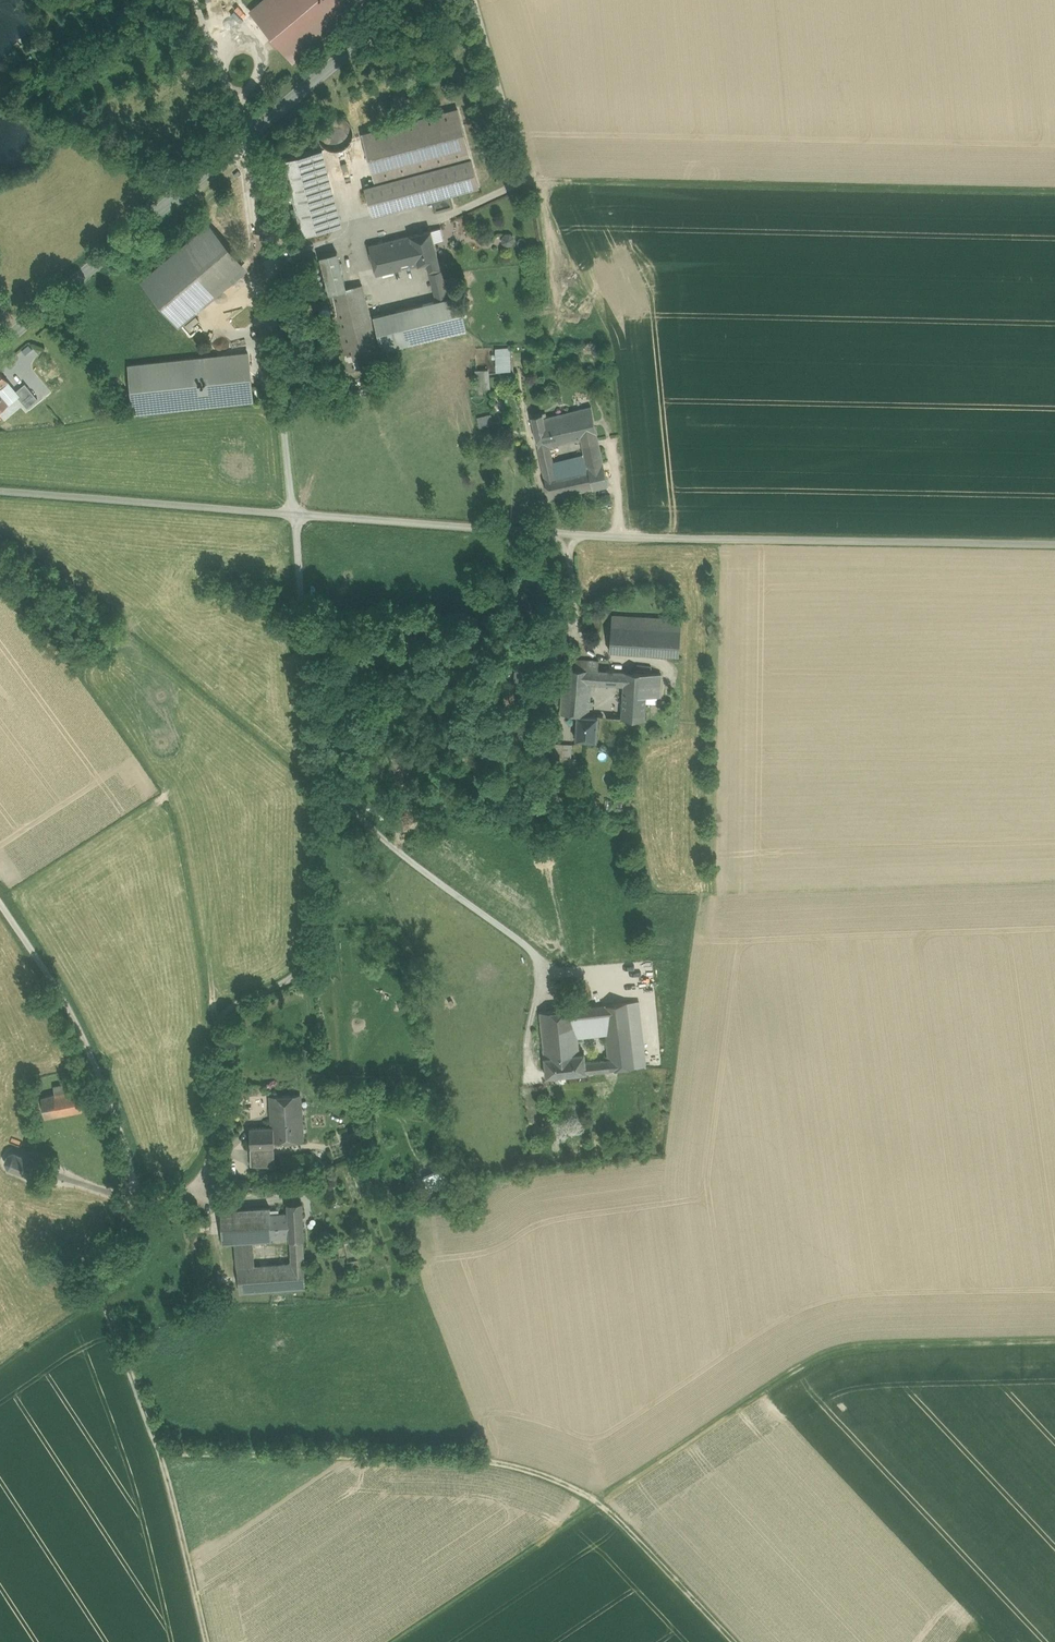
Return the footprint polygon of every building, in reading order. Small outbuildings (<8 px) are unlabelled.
[(366,0),(264,0),(251,11),(273,37),(280,45),(293,60),(366,0)] [(280,45),(273,37),(270,39),(276,47),(280,45)] [(376,182),(470,156),(458,110),(363,135),(376,182)] [(343,118),(339,117),(335,117),(331,117),(327,119),(323,121),(321,124),(319,128),(318,132),(317,136),(318,140),(320,144),(323,147),(326,150),(330,151),(334,152),(338,152),(342,151),(346,149),(349,146),(351,143),(352,139),(353,135),(353,131),(351,127),(349,123),(346,120),(343,118)] [(312,152),(331,229),(341,226),(322,150),(312,152)] [(331,229),(312,152),(284,160),(296,207),(299,216),(304,235),(331,229)] [(471,160),(365,189),(373,215),(432,199),(450,195),(478,187),(471,160)] [(453,207),(450,195),(432,199),(436,212),(453,207)] [(209,225),(141,281),(174,320),(242,263),(209,225)] [(431,230),(411,235),(418,265),(426,263),(428,271),(440,268),(431,230)] [(514,244),(514,233),(499,233),(499,244),(514,244)] [(418,265),(411,235),(369,246),(376,275),(418,265)] [(330,294),(346,290),(337,252),(320,257),(330,294)] [(247,270),(242,263),(174,320),(180,327),(247,270)] [(346,358),(379,349),(362,285),(346,290),(330,294),(346,358)] [(458,296),(373,317),(382,350),(466,330),(458,296)] [(494,346),(494,369),(511,369),(510,346),(494,346)] [(379,349),(346,358),(349,371),(382,362),(379,349)] [(247,353),(129,366),(134,413),(252,401),(247,353)] [(489,368),(474,368),(474,388),(489,387),(489,368)] [(8,383),(0,389),(0,396),(7,405),(19,396),(8,383)] [(32,384),(22,392),(29,399),(38,392),(32,384)] [(556,415),(562,443),(581,438),(597,434),(591,406),(556,415)] [(546,432),(544,418),(546,418),(545,413),(531,416),(538,448),(549,446),(546,432)] [(491,415),(478,418),(480,427),(493,424),(491,415)] [(546,432),(549,446),(562,443),(556,415),(546,418),(544,418),(546,432)] [(597,434),(581,438),(582,443),(599,440),(597,434)] [(600,446),(599,440),(582,443),(583,450),(600,446)] [(555,473),(553,463),(549,446),(538,448),(544,475),(555,473)] [(603,462),(600,446),(583,450),(585,456),(587,466),(603,462)] [(555,473),(587,466),(585,456),(553,463),(555,473)] [(603,462),(587,466),(555,473),(544,475),(549,498),(608,485),(603,462)] [(601,610),(593,609),(591,629),(600,630),(601,610)] [(612,616),(610,652),(679,656),(681,621),(612,616)] [(593,669),(599,670),(599,661),(565,658),(565,667),(593,669)] [(528,667),(520,666),(518,686),(527,687),(527,679),(528,667)] [(562,695),(591,697),(592,682),(593,669),(565,667),(562,695)] [(599,670),(593,669),(592,682),(624,685),(621,718),(644,720),(645,708),(648,674),(599,670)] [(657,675),(648,674),(645,708),(653,708),(655,709),(657,675)] [(538,680),(527,679),(527,687),(538,688),(538,680)] [(561,714),(578,715),(589,716),(591,697),(562,695),(561,714)] [(653,708),(645,708),(644,720),(652,721),(653,708)] [(589,716),(578,715),(575,739),(596,741),(598,716),(589,716)] [(572,744),(556,743),(554,756),(555,757),(554,771),(574,772),(575,758),(571,758),(572,744)] [(566,809),(550,809),(550,819),(566,819),(566,809)] [(638,1001),(628,1002),(636,1067),(646,1066),(638,1001)] [(628,1002),(602,1005),(605,1032),(609,1058),(611,1069),(636,1067),(628,1002)] [(541,1011),(545,1056),(572,1053),(571,1035),(605,1032),(602,1005),(541,1011)] [(572,1053),(545,1056),(547,1075),(586,1072),(586,1060),(573,1062),(572,1053)] [(609,1058),(598,1059),(599,1071),(611,1069),(609,1058)] [(598,1059),(586,1060),(586,1072),(599,1071),(598,1059)] [(55,1095),(72,1092),(70,1084),(53,1087),(55,1095)] [(86,1089),(77,1091),(80,1103),(89,1100),(86,1089)] [(40,1097),(46,1119),(82,1110),(80,1103),(77,1091),(72,1092),(55,1095),(40,1097)] [(299,1095),(272,1096),(273,1127),(273,1136),(301,1137),(299,1095)] [(273,1136),(273,1127),(250,1128),(250,1143),(273,1144),(273,1136)] [(274,1154),(273,1144),(250,1143),(251,1164),(276,1166),(274,1154)] [(8,1168),(32,1177),(38,1162),(14,1152),(11,1152),(7,1154),(5,1159),(5,1162),(6,1166),(8,1168)] [(320,1153),(274,1154),(276,1166),(325,1163),(320,1153)] [(301,1203),(289,1204),(289,1213),(290,1236),(290,1238),(303,1238),(301,1203)] [(235,1241),(250,1240),(272,1238),(270,1214),(270,1207),(221,1210),(222,1241),(235,1241)] [(290,1236),(289,1213),(270,1214),(272,1238),(290,1236)] [(306,1286),(303,1238),(290,1238),(292,1264),(252,1267),(237,1268),(240,1291),(306,1286)] [(236,1249),(251,1248),(250,1240),(235,1241),(236,1249)] [(236,1249),(237,1268),(252,1267),(251,1248),(236,1249)]
